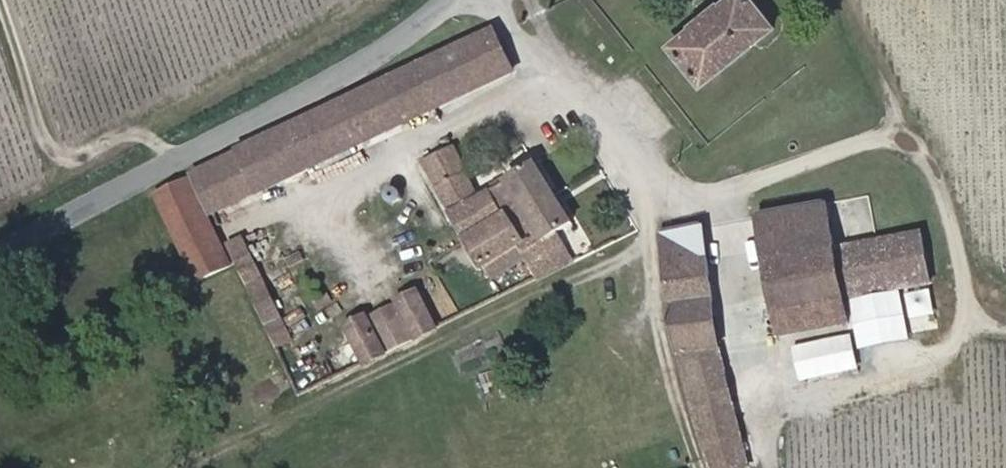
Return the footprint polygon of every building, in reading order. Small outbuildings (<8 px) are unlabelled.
[(760,41),(731,2),(655,67),(682,103),(760,41)] [(496,90),(478,51),(182,196),(137,217),(179,298),(216,280),(194,236),(245,213),(496,90)] [(441,164),(413,180),(471,282),(501,265),(510,278),(521,295),(563,275),(545,244),(559,236),(524,177),(464,213),(441,164)] [(829,205),(760,218),(778,312),(846,300),(850,319),(880,314),(876,294),(933,283),(924,235),(837,251),(829,205)] [(701,228),(692,231),(697,264),(706,262),(701,228)] [(692,231),(668,239),(673,274),(675,306),(681,357),(722,345),(706,262),(697,264),(692,231)] [(276,360),(227,262),(215,268),(265,365),(276,360)] [(501,265),(471,282),(479,294),(510,278),(501,265)] [(364,366),(437,329),(418,292),(400,301),(404,310),(372,326),(367,317),(345,327),(364,366)] [(783,337),(851,324),(850,319),(846,300),(778,312),(783,337)] [(722,345),(681,357),(707,446),(740,435),(722,345)] [(707,446),(713,467),(746,467),(740,435),(707,446)]
